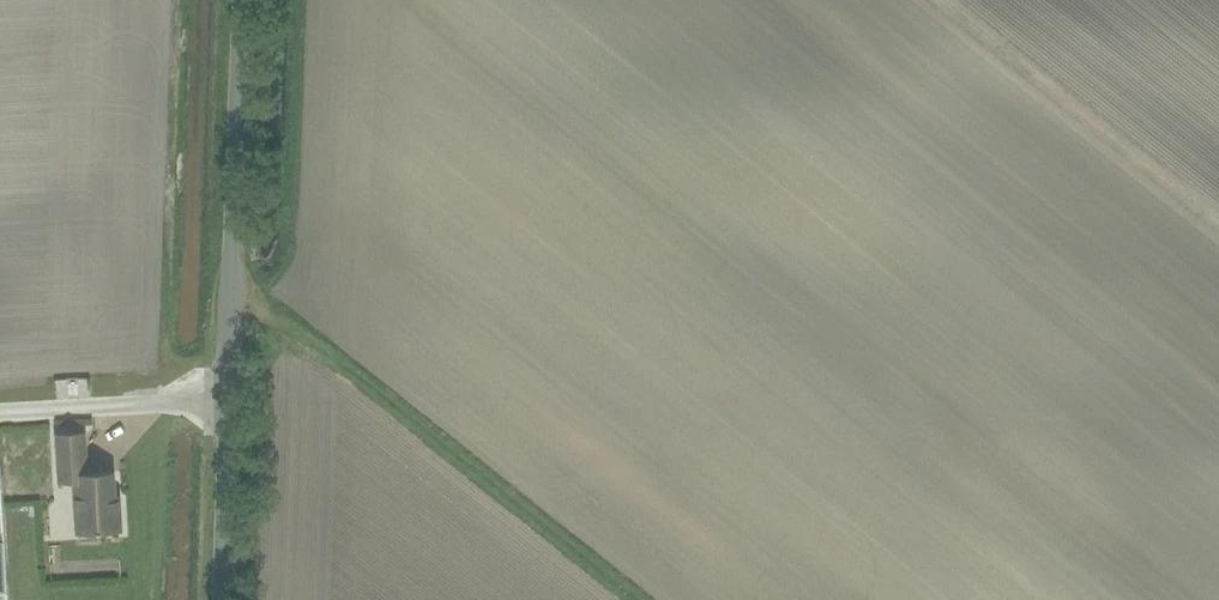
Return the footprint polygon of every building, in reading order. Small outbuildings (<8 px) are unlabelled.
[(75,482),(78,533),(123,531),(121,494),(117,495),(116,471),(89,472),(87,431),(57,433),(60,482),(75,482)] [(0,462),(0,599),(8,599),(0,462)]
